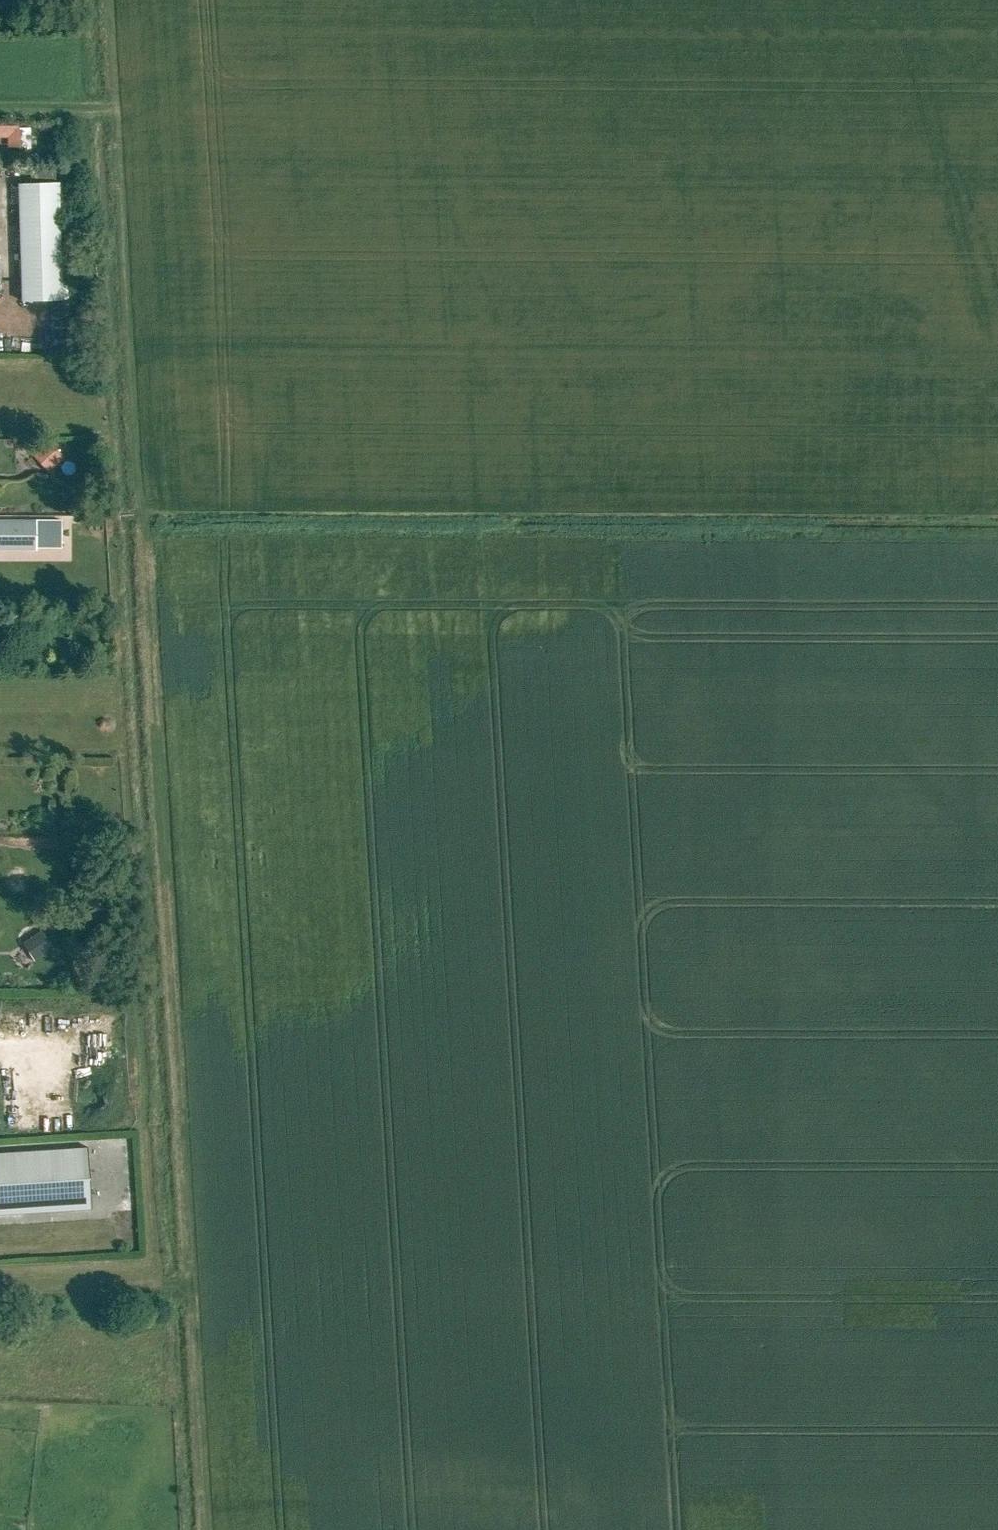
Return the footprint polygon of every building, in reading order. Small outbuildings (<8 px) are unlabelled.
[(58,182),(18,183),(21,300),(62,299),(58,182)] [(56,447),(40,461),(48,471),(64,457),(56,447)] [(37,550),(37,547),(61,547),(61,520),(0,520),(0,550),(37,550)] [(24,944),(35,962),(54,949),(43,932),(24,944)] [(91,1208),(87,1147),(0,1153),(0,1214),(91,1208)]
